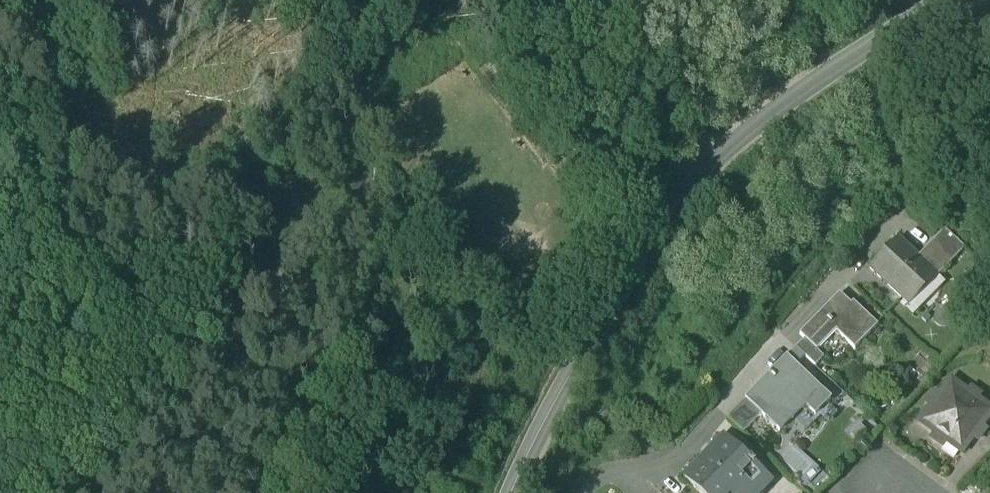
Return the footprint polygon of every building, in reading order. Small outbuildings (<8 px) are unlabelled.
[(945,231),(918,259),(937,278),(966,251),(945,231)] [(918,259),(897,239),(869,268),(909,307),(937,278),(918,259)] [(860,315),(840,295),(800,336),(804,340),(817,353),(836,333),(855,351),(878,328),(862,313),(860,315)] [(817,353),(804,340),(796,349),(805,358),(816,368),(824,359),(817,353)] [(805,358),(796,349),(787,359),(795,367),(805,358)] [(795,367),(787,359),(746,401),(762,417),(780,434),(806,409),(815,418),(831,402),(795,367)] [(925,366),(918,359),(909,369),(916,375),(925,366)] [(951,382),(941,396),(936,392),(926,406),(931,409),(926,415),(934,421),(928,428),(935,433),(931,437),(944,447),(948,443),(962,454),(973,439),(983,438),(982,426),(989,416),(989,411),(978,402),(976,393),(967,394),(951,382)] [(762,417),(746,401),(728,419),(744,435),(762,417)] [(724,438),(684,479),(698,492),(759,492),(770,482),(724,438)]
